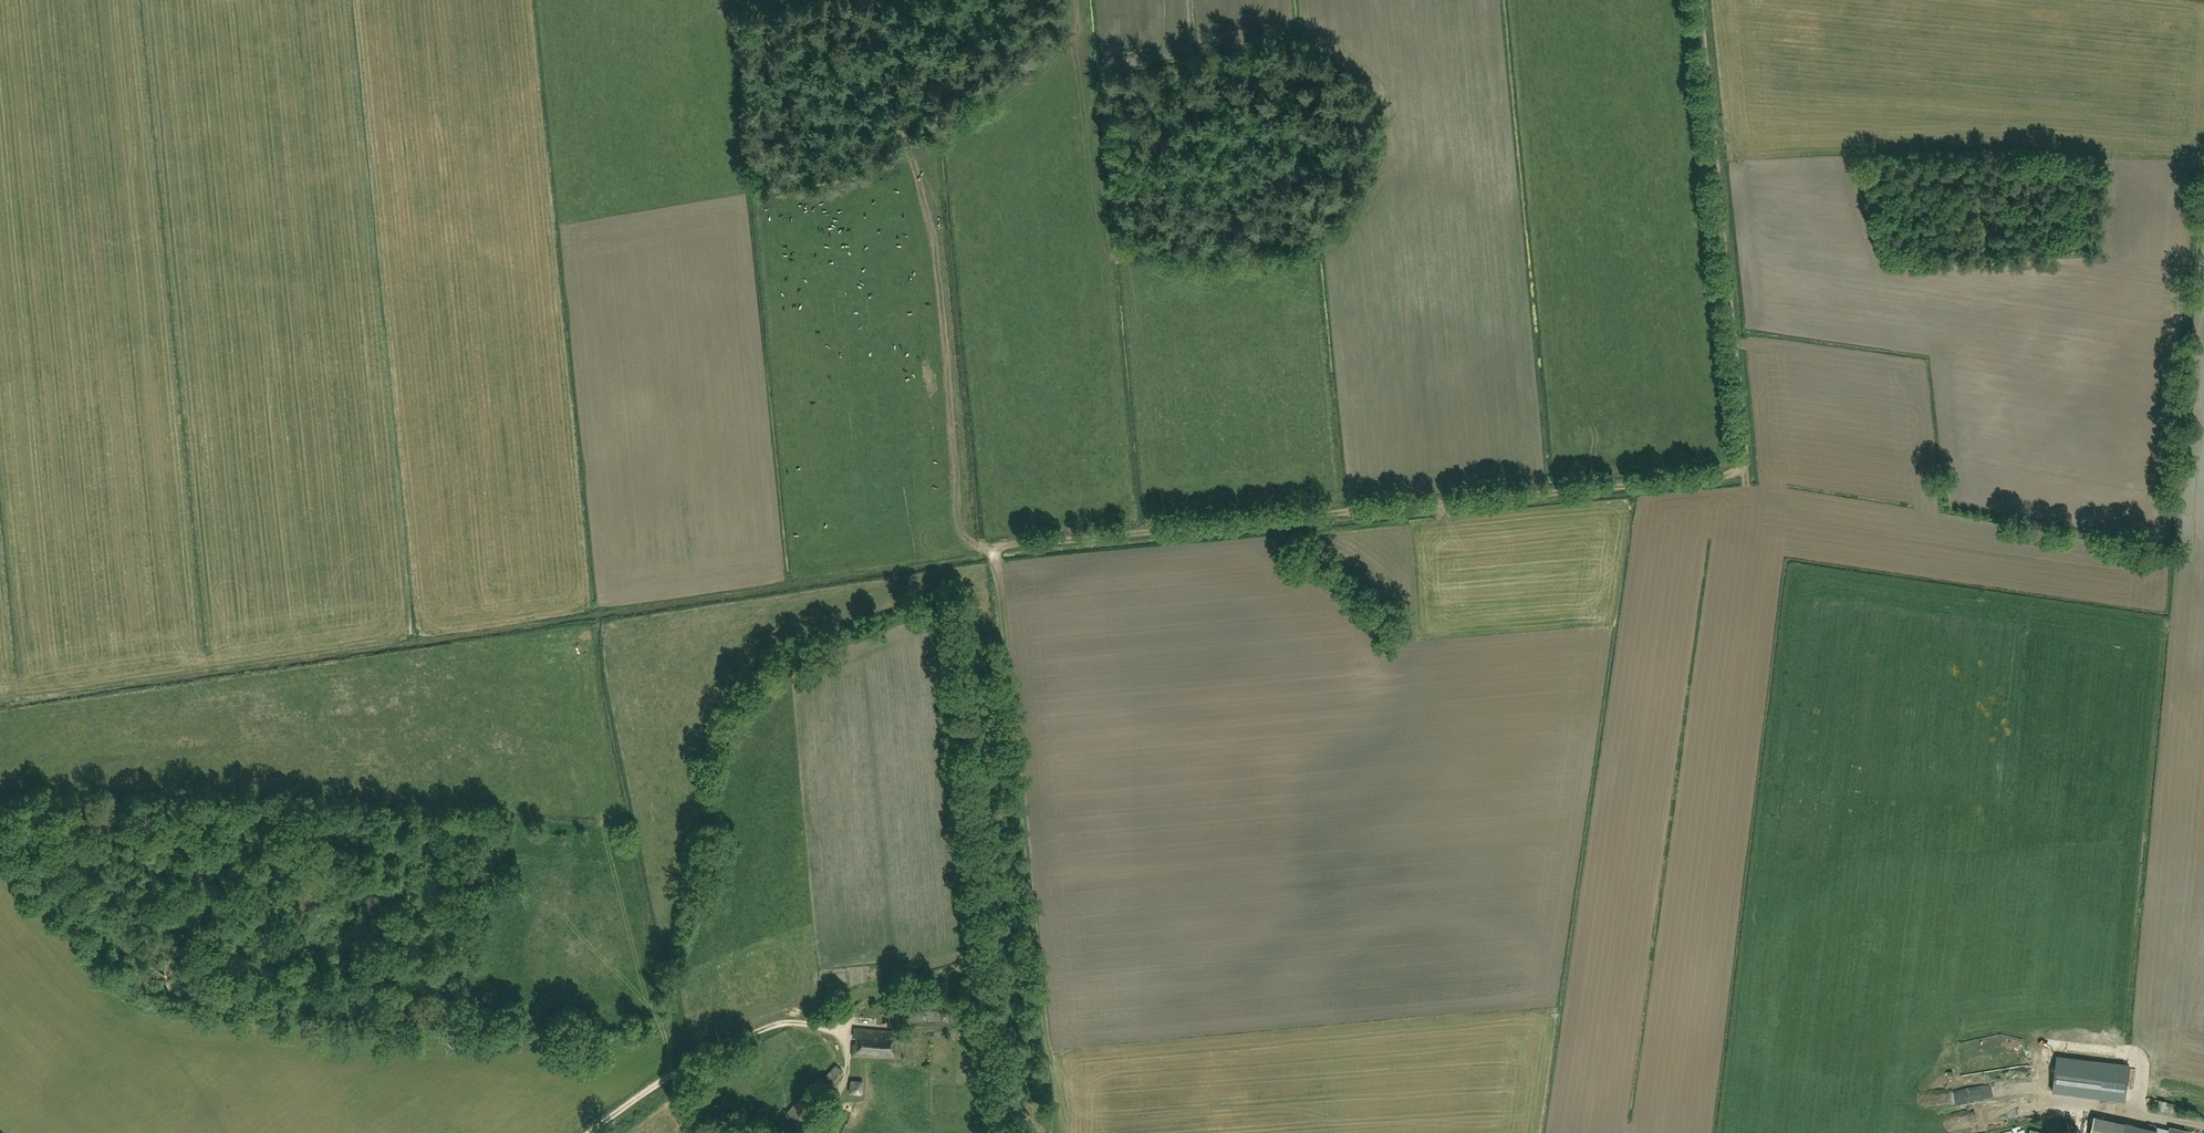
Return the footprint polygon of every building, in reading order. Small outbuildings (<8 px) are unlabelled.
[(888,1013),(888,1022),(895,1023),(896,1014),(888,1013)] [(891,1026),(850,1023),(848,1050),(889,1054),(891,1026)] [(2121,1100),(2125,1066),(2057,1057),(2052,1091),(2121,1100)] [(832,1083),(843,1072),(835,1064),(824,1076),(832,1083)] [(796,1121),(801,1116),(805,1112),(830,1084),(822,1076),(796,1104),(792,1109),(788,1114),(796,1121)] [(806,1119),(802,1124),(810,1129),(813,1124),(806,1119)] [(2122,1132),(2134,1132),(2136,1125),(2124,1123),(2122,1132)]
